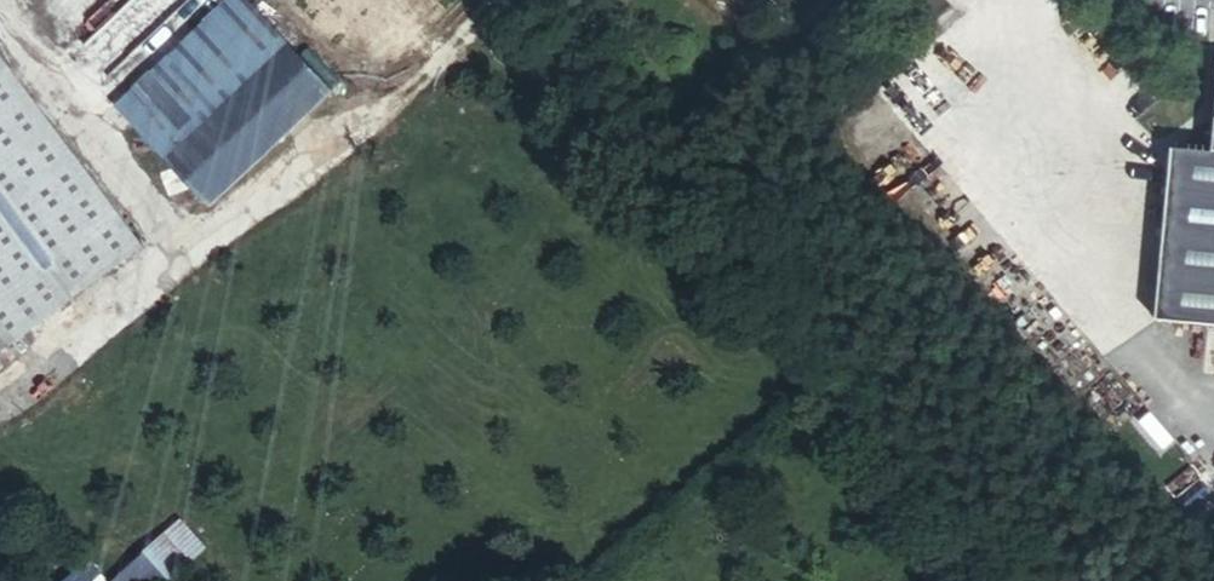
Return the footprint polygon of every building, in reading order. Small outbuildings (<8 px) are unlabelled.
[(118,101),(208,201),(330,90),(243,0),(231,0),(118,101)] [(14,351),(149,248),(0,51),(0,332),(14,351)] [(1207,150),(1166,144),(1142,316),(1213,326),(1213,102),(1207,150)] [(167,526),(144,547),(169,571),(191,550),(167,526)] [(144,547),(105,580),(157,580),(169,571),(144,547)]
